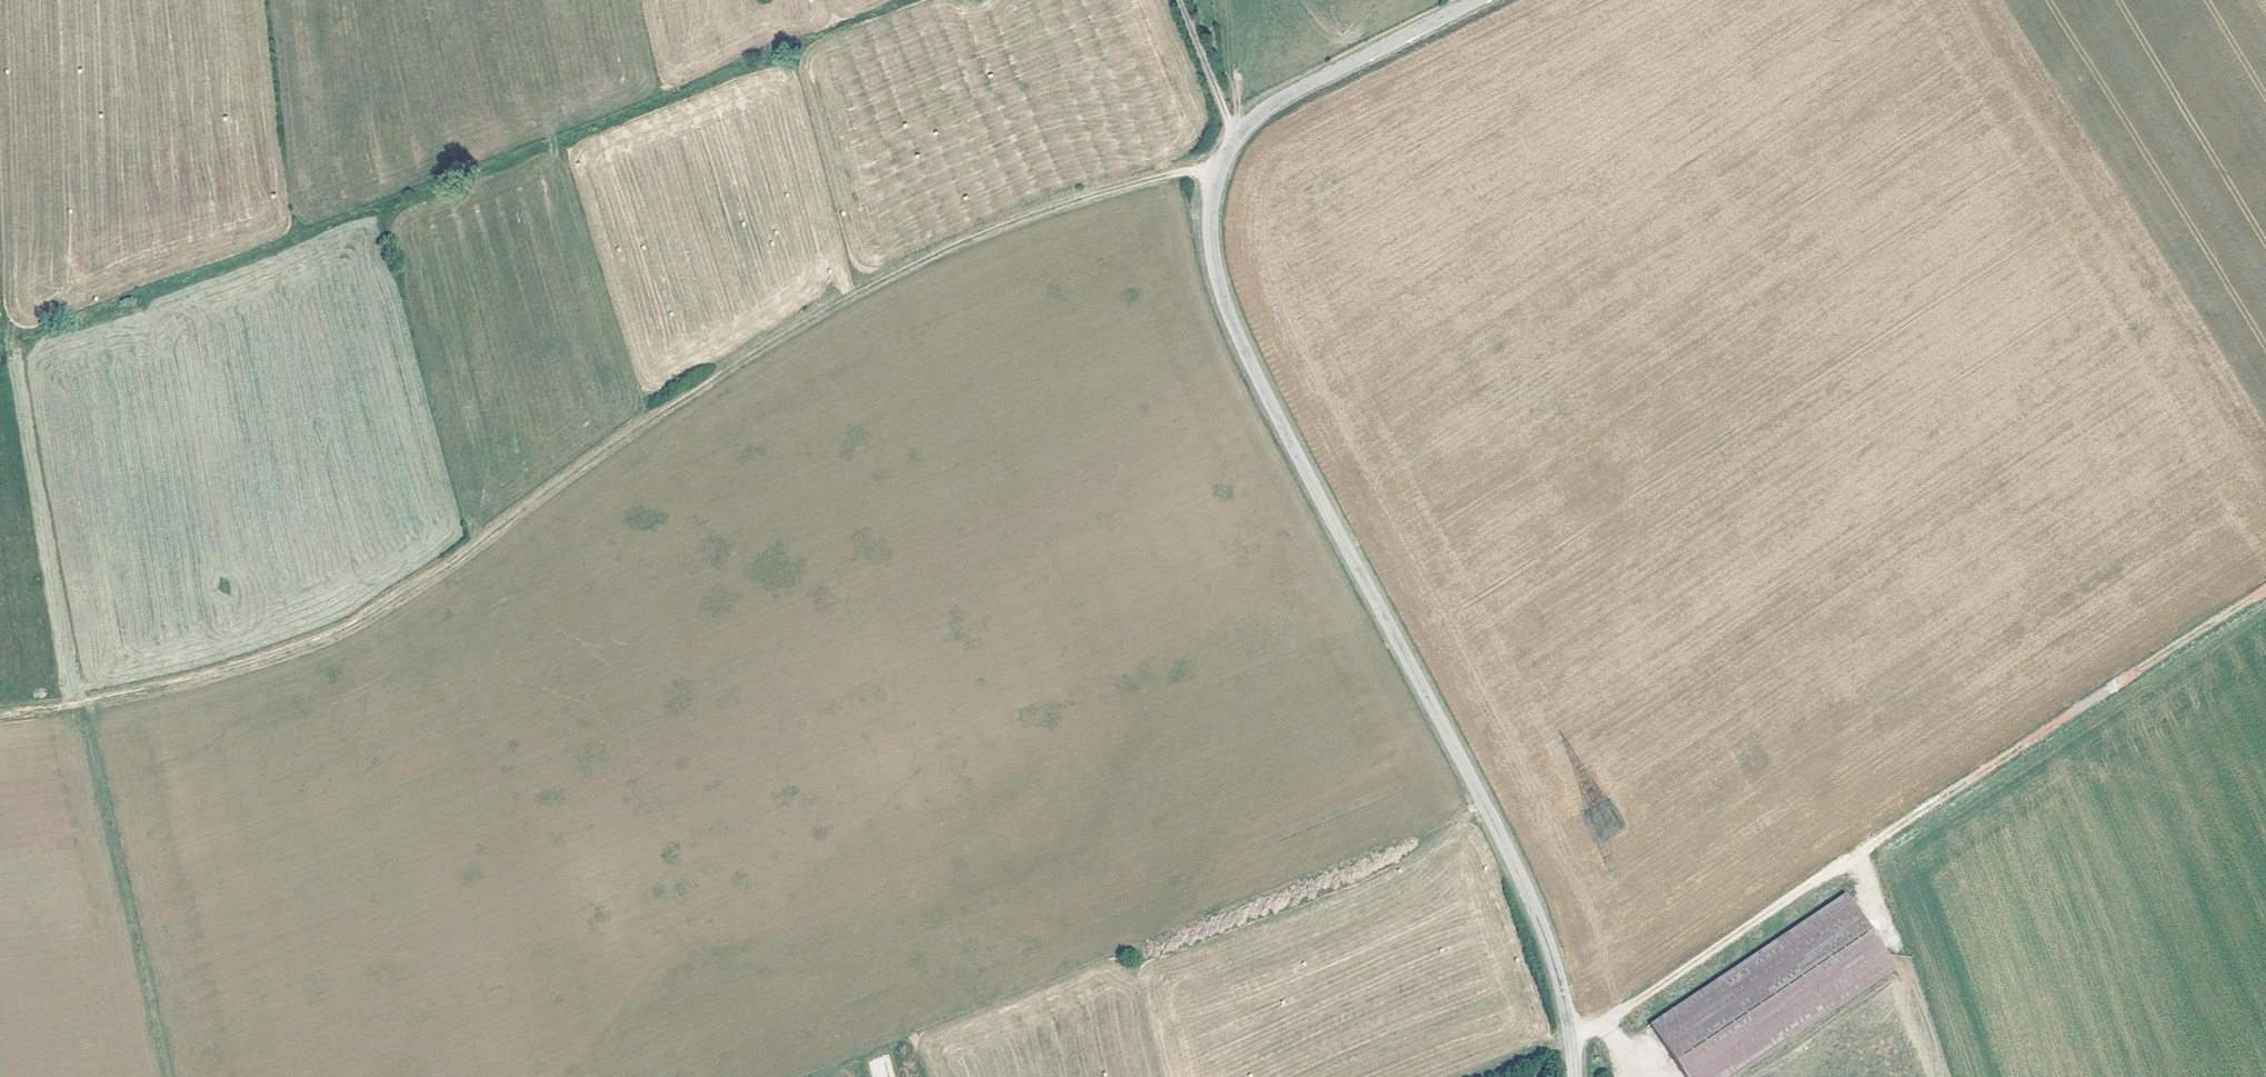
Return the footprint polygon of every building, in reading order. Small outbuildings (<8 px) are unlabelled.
[(1685,1076),(1713,1076),(1892,960),(1841,883),(1642,1013),(1685,1076)]
